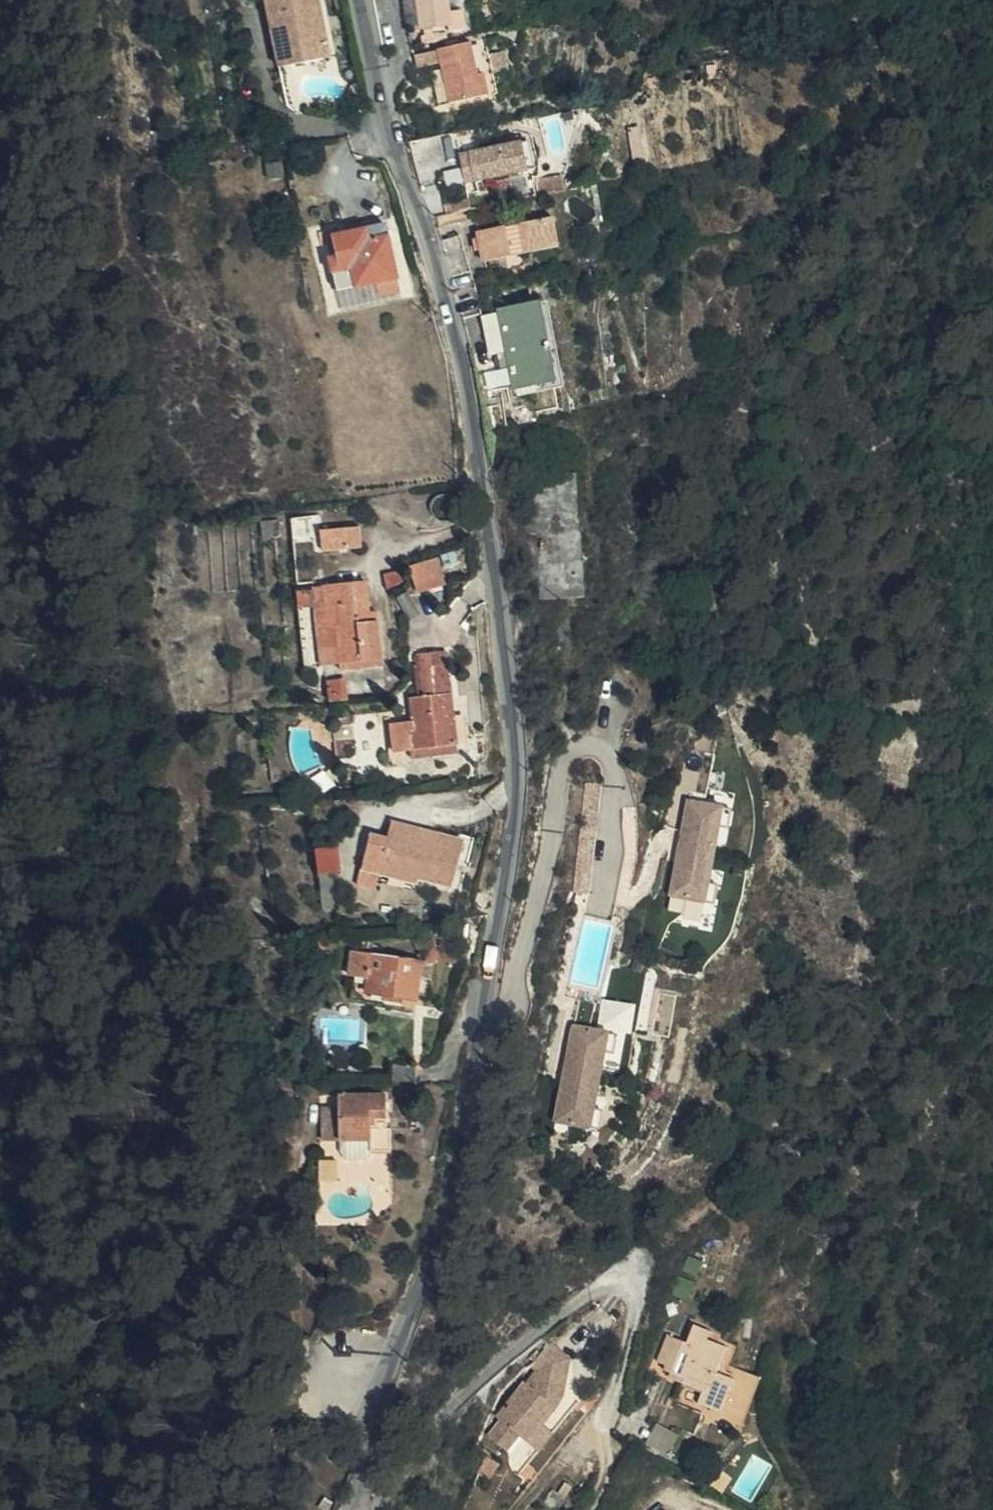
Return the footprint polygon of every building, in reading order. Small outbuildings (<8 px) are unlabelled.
[(295,63),(332,58),(322,0),(270,0),(274,28),(289,25),(295,63)] [(438,0),(409,0),(412,30),(440,27),(438,0)] [(280,65),(295,63),(289,25),(274,28),(280,65)] [(470,41),(442,47),(454,101),(489,93),(485,73),(478,75),(470,41)] [(474,167),(478,183),(527,171),(519,138),(460,152),(464,169),(474,167)] [(284,176),(283,162),(269,163),(271,177),(284,176)] [(474,167),(464,169),(468,185),(478,183),(474,167)] [(471,196),(445,200),(447,213),(473,208),(471,196)] [(561,243),(557,216),(546,218),(551,245),(561,243)] [(551,245),(546,218),(485,230),(488,259),(551,245)] [(404,293),(387,222),(334,234),(339,255),(332,256),(340,290),(375,282),(379,298),(404,293)] [(443,238),(449,256),(461,294),(481,289),(471,234),(443,238)] [(479,292),(461,295),(469,318),(484,315),(479,292)] [(524,391),(565,384),(552,305),(510,312),(524,391)] [(507,393),(524,391),(510,312),(494,314),(507,393)] [(578,472),(522,477),(533,600),(588,595),(578,472)] [(261,510),(251,511),(253,526),(263,525),(261,510)] [(325,550),(364,547),(362,527),(323,530),(325,550)] [(446,583),(440,558),(413,565),(420,590),(446,583)] [(383,573),(387,588),(404,579),(397,569),(383,573)] [(366,578),(326,584),(329,612),(342,610),(345,629),(341,630),(346,661),(359,659),(360,666),(374,664),(373,657),(384,656),(378,609),(370,610),(366,578)] [(316,585),(302,587),(313,672),(328,670),(316,585)] [(394,721),(397,749),(413,748),(434,746),(433,742),(443,741),(444,745),(460,744),(451,650),(422,652),(423,664),(420,664),(422,695),(414,696),(415,719),(394,721)] [(385,662),(384,656),(373,657),(374,664),(385,662)] [(359,659),(346,661),(346,668),(360,666),(359,659)] [(347,699),(344,677),(329,679),(333,701),(347,699)] [(460,753),(460,744),(444,745),(434,746),(413,748),(414,757),(460,753)] [(725,806),(725,804),(688,798),(671,895),(708,901),(711,882),(721,825),(725,806)] [(732,808),(725,806),(721,825),(729,826),(732,808)] [(425,868),(424,874),(457,882),(467,837),(394,820),(391,835),(372,831),(364,866),(381,870),(384,858),(425,868)] [(340,844),(318,846),(321,873),(342,871),(340,844)] [(422,880),(424,874),(425,868),(384,858),(381,870),(422,880)] [(377,889),(381,870),(364,866),(360,884),(377,889)] [(719,883),(711,882),(708,901),(715,902),(719,883)] [(420,996),(422,983),(397,981),(399,966),(424,969),(425,960),(375,954),(371,991),(420,996)] [(397,981),(422,983),(424,969),(399,966),(397,981)] [(424,969),(422,983),(429,984),(431,970),(424,969)] [(599,1026),(633,1031),(637,1003),(604,998),(599,1026)] [(611,1030),(574,1023),(557,1121),(594,1127),(594,1125),(598,1107),(607,1050),(611,1032),(611,1030)] [(618,1033),(611,1032),(607,1050),(615,1051),(618,1033)] [(395,1063),(394,1082),(416,1082),(416,1063),(395,1063)] [(388,1116),(388,1094),(342,1096),(342,1109),(325,1110),(326,1142),(343,1141),(373,1140),(372,1116),(388,1116)] [(605,1108),(598,1107),(594,1125),(602,1126),(605,1108)] [(373,1151),(373,1140),(343,1141),(343,1152),(349,1160),(367,1159),(373,1151)] [(340,1180),(340,1160),(324,1160),(324,1180),(340,1180)] [(341,1266),(343,1253),(327,1250),(324,1264),(341,1266)] [(691,1254),(685,1269),(699,1275),(705,1260),(691,1254)] [(724,1410),(738,1372),(721,1366),(730,1342),(714,1336),(716,1332),(695,1324),(688,1342),(669,1335),(658,1363),(671,1368),(670,1373),(690,1381),(689,1386),(712,1394),(708,1404),(724,1410)] [(529,1383),(491,1434),(509,1449),(522,1434),(541,1448),(556,1431),(545,1421),(560,1405),(566,1395),(572,1357),(554,1340),(535,1366),(538,1369),(535,1387),(529,1383)] [(670,1455),(683,1433),(657,1417),(644,1439),(670,1455)] [(556,1488),(545,1502),(556,1509),(558,1509),(569,1499),(556,1488)]
